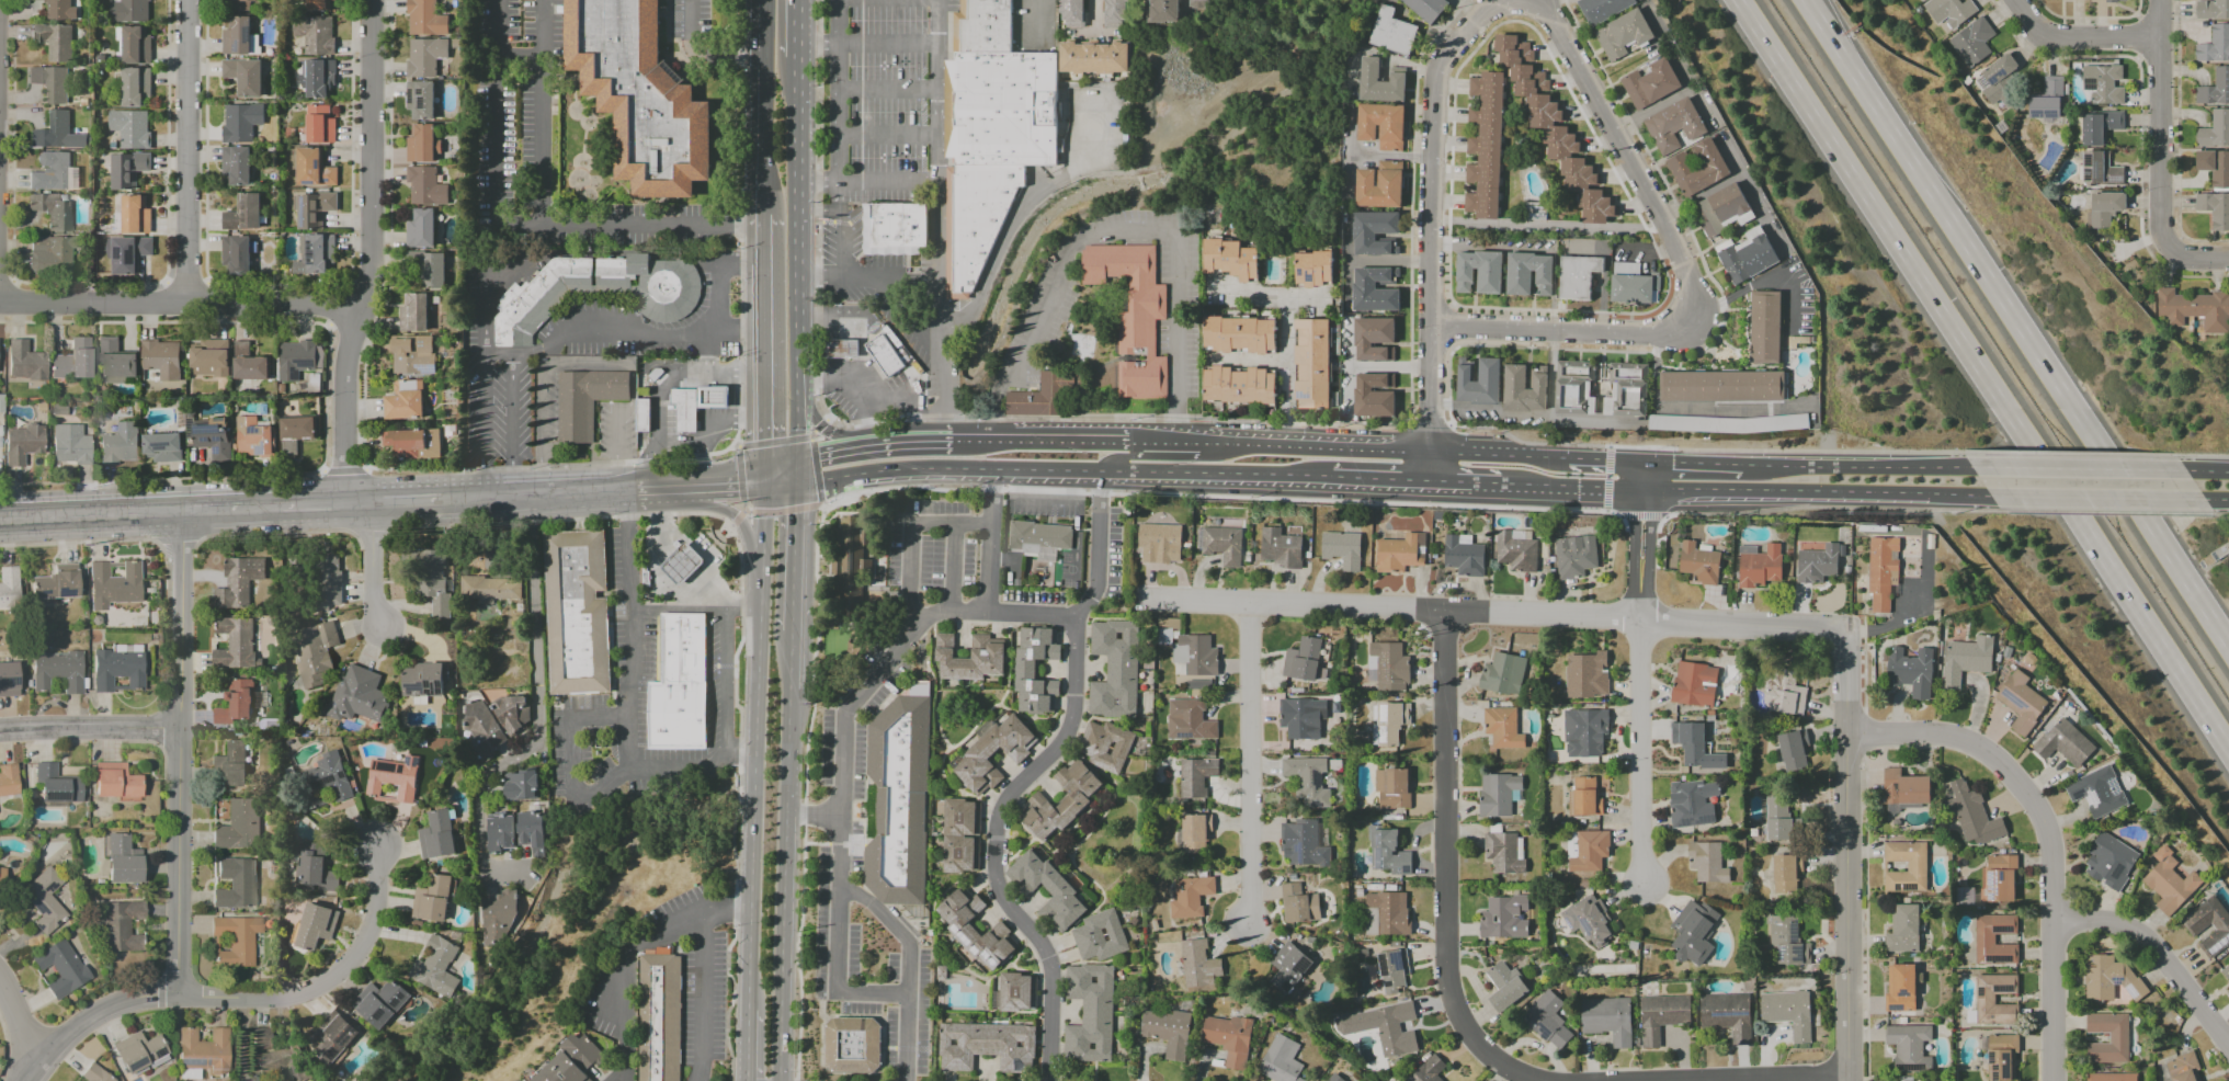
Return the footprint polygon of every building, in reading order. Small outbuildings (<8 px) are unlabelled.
[(31,1),(31,0),(76,0),(76,10),(81,9),(81,21),(52,22),(52,4),(48,4),(48,1),(31,1)] [(116,24),(115,0),(155,0),(155,3),(151,3),(152,23),(116,24)] [(226,3),(226,0),(260,0),(260,3),(254,3),(254,12),(231,12),(231,3),(226,3)] [(310,12),(311,0),(339,0),(339,2),(333,2),(333,12),(310,12)] [(411,15),(410,0),(440,0),(440,18),(452,18),(452,36),(413,36),(413,15),(411,15)] [(568,72),(568,0),(664,0),(664,66),(684,83),(697,83),(697,101),(715,101),(715,180),(698,180),(698,196),(636,196),(636,180),(618,180),(618,112),(602,112),(602,94),(585,94),(585,72),(568,72)] [(960,13),(960,0),(1012,0),(1012,53),(1058,53),(1058,98),(1061,98),(1061,130),(1057,130),(1057,139),(1064,139),(1064,152),(1057,152),(1057,166),(1025,166),(1025,187),(1020,187),(973,293),(969,299),(946,299),(946,168),(955,168),(955,158),(945,158),(946,61),(956,61),(956,53),(954,53),(954,12),(960,13)] [(1065,3),(1065,0),(1090,0),(1090,30),(1069,30),(1069,3),(1065,3)] [(1108,29),(1108,0),(1133,0),(1133,21),(1127,21),(1127,27),(1108,29)] [(1149,23),(1149,0),(1178,0),(1179,22),(1149,23)] [(1208,8),(1208,0),(1189,0),(1190,8),(1208,8)] [(1431,26),(1401,0),(1445,0),(1451,4),(1431,26)] [(1577,2),(1581,0),(1635,0),(1637,3),(1592,29),(1577,2)] [(1923,5),(1930,0),(1959,0),(1961,3),(1966,0),(1971,0),(1979,11),(1953,30),(1946,21),(1949,19),(1947,18),(1937,25),(1923,5)] [(2215,1),(2215,0),(2228,0),(2228,18),(2211,19),(2211,20),(2196,20),(2196,2),(2213,1),(2215,1)] [(1410,55),(1383,46),(1381,47),(1369,43),(1381,4),(1396,9),(1392,19),(1419,27),(1410,55)] [(1611,64),(1593,32),(1638,7),(1656,37),(1648,42),(1649,43),(1637,49),(1634,44),(1627,47),(1626,44),(1623,46),(1628,54),(1611,64)] [(1969,70),(1948,41),(1982,15),(1997,34),(1985,43),(1992,53),(1969,70)] [(264,49),(264,56),(253,56),(226,56),(226,32),(231,32),(231,19),(254,20),(254,36),(262,37),(262,48),(264,49)] [(336,19),(336,39),(339,39),(339,56),(309,57),(308,38),(297,38),(297,19),(336,19)] [(2211,24),(2228,24),(2228,60),(2195,60),(2195,44),(2211,43),(2211,24)] [(34,44),(34,26),(77,27),(76,64),(53,62),(53,44),(34,44)] [(155,36),(155,66),(126,66),(127,62),(120,62),(120,55),(123,55),(123,42),(120,42),(120,30),(127,30),(127,29),(150,27),(150,36),(155,36)] [(1606,225),(1583,224),(1583,217),(1581,217),(1581,213),(1584,213),(1584,207),(1580,207),(1580,201),(1577,201),(1577,195),(1579,195),(1579,192),(1566,191),(1566,185),(1563,185),(1563,180),(1566,180),(1566,177),(1561,177),(1561,169),(1559,169),(1559,164),(1562,164),(1562,160),(1548,159),(1548,153),(1546,153),(1546,148),(1548,149),(1549,144),(1543,144),(1544,129),(1531,128),(1531,124),(1527,124),(1528,116),(1532,116),(1532,113),(1526,113),(1526,106),(1524,106),(1524,100),(1526,101),(1527,96),(1515,96),(1515,91),(1512,91),(1513,86),(1516,86),(1516,82),(1511,82),(1511,76),(1509,76),(1509,71),(1511,71),(1511,67),(1500,67),(1500,61),(1497,61),(1498,55),(1500,55),(1500,53),(1496,53),(1496,46),(1493,46),(1493,41),(1496,41),(1497,34),(1519,35),(1519,43),(1529,43),(1529,50),(1535,52),(1534,65),(1533,65),(1533,72),(1546,72),(1545,80),(1551,81),(1550,102),(1562,103),(1562,111),(1569,112),(1568,134),(1577,134),(1576,143),(1580,143),(1585,143),(1584,155),(1572,153),(1572,158),(1585,159),(1584,166),(1593,166),(1593,174),(1597,174),(1597,185),(1589,185),(1589,190),(1604,190),(1603,197),(1615,197),(1615,206),(1619,206),(1619,217),(1613,217),(1606,216),(1606,225)] [(452,41),(452,60),(441,60),(441,79),(410,79),(410,62),(413,62),(413,41),(452,41)] [(1065,43),(1134,43),(1134,73),(1065,73),(1065,43)] [(2006,109),(2001,100),(1992,106),(1982,91),(1990,86),(1989,84),(1982,90),(1977,81),(1983,76),(1980,72),(2009,53),(2018,67),(2010,72),(2014,78),(2010,80),(2022,98),(2006,109)] [(1637,112),(1619,80),(1637,70),(1640,77),(1649,72),(1646,67),(1665,56),(1682,87),(1653,102),(1654,103),(1637,112)] [(1405,102),(1360,101),(1360,82),(1362,82),(1362,57),(1380,58),(1379,80),(1378,80),(1377,82),(1390,82),(1390,67),(1406,68),(1405,102)] [(265,99),(242,99),(241,99),(241,80),(226,80),(226,62),(243,61),(265,61),(265,99)] [(339,61),(339,87),(334,86),(334,91),(330,91),(330,100),(311,100),(310,90),(306,90),(303,77),(307,77),(307,62),(310,64),(310,61),(339,61)] [(2124,104),(2113,104),(2113,103),(2099,103),(2099,104),(2092,104),(2092,93),(2096,93),(2096,90),(2083,90),(2083,66),(2099,66),(2099,67),(2111,67),(2111,66),(2123,66),(2123,80),(2114,81),(2114,87),(2124,87),(2124,104)] [(2215,67),(2228,67),(2228,104),(2196,104),(2196,87),(2215,87),(2215,67)] [(31,86),(31,69),(72,70),(71,106),(47,106),(48,86),(31,86)] [(155,70),(153,100),(149,99),(149,107),(126,109),(127,70),(155,70)] [(1498,221),(1476,220),(1476,214),(1464,213),(1465,194),(1477,194),(1477,184),(1465,184),(1466,166),(1478,166),(1478,155),(1466,155),(1467,136),(1479,137),(1479,127),(1467,126),(1468,109),(1480,110),(1480,98),(1468,96),(1469,79),(1481,80),(1481,71),(1503,72),(1503,78),(1506,78),(1506,87),(1503,87),(1503,92),(1506,92),(1505,99),(1502,99),(1502,106),(1505,106),(1505,115),(1502,115),(1502,121),(1505,121),(1504,128),(1501,128),(1501,136),(1504,136),(1504,144),(1501,144),(1501,149),(1504,149),(1503,158),(1500,158),(1500,164),(1503,164),(1503,172),(1500,172),(1499,179),(1503,179),(1502,186),(1499,186),(1499,193),(1502,193),(1502,202),(1499,202),(1498,207),(1502,207),(1501,214),(1498,214),(1498,221)] [(2063,125),(2043,125),(2043,117),(2029,117),(2029,94),(2045,94),(2045,77),(2063,77),(2063,125)] [(437,122),(414,122),(414,112),(410,112),(410,83),(439,83),(437,122)] [(1662,158),(1642,122),(1690,96),(1708,132),(1693,140),(1687,129),(1684,130),(1683,127),(1673,133),(1681,147),(1662,158)] [(1403,152),(1379,150),(1380,125),(1377,125),(1376,140),(1358,140),(1360,104),(1406,106),(1403,152)] [(257,144),(226,145),(226,128),(229,128),(229,106),(268,106),(268,126),(257,127),(257,144)] [(339,121),(339,145),(329,144),(329,145),(310,145),(310,107),(333,107),(333,121),(339,121)] [(2213,110),(2228,110),(2228,147),(2197,147),(2197,129),(2213,129),(2213,110)] [(2083,146),(2082,112),(2124,111),(2124,129),(2106,129),(2106,145),(2083,146)] [(33,148),(34,133),(49,132),(49,112),(73,112),(73,133),(79,133),(80,147),(72,147),(73,148),(33,148)] [(151,115),(151,134),(155,134),(153,151),(124,150),(124,133),(113,132),(113,113),(151,113),(151,115)] [(445,141),(446,155),(441,155),(441,163),(411,163),(411,139),(416,139),(417,126),(440,125),(439,140),(445,141)] [(1686,200),(1665,162),(1684,151),(1694,170),(1704,164),(1701,158),(1698,159),(1692,148),(1710,137),(1730,172),(1694,193),(1694,194),(1686,200)] [(253,187),(234,187),(235,185),(230,186),(230,178),(226,178),(226,149),(254,148),(253,187)] [(339,168),(339,186),(322,185),(322,186),(299,186),(299,149),(325,150),(325,168),(339,168)] [(2216,152),(2228,152),(2228,192),(2214,192),(2214,189),(2213,189),(2213,184),(2213,171),(2196,171),(2196,151),(2216,151),(2216,152)] [(2083,186),(2083,152),(2109,152),(2109,167),(2124,167),(2124,186),(2083,186)] [(82,169),(83,191),(32,191),(32,174),(45,174),(45,170),(50,170),(50,169),(44,169),(39,164),(39,158),(44,155),(73,155),(73,169),(82,169)] [(155,155),(155,172),(139,173),(140,192),(116,193),(116,156),(135,156),(135,155),(155,155)] [(1401,207),(1355,206),(1356,170),(1375,170),(1375,186),(1378,186),(1379,161),(1402,162),(1401,207)] [(452,185),(451,206),(414,205),(416,184),(410,184),(410,168),(418,167),(418,168),(441,168),(441,185),(452,185)] [(1709,239),(1691,206),(1736,182),(1755,218),(1741,226),(1737,219),(1722,227),(1725,230),(1709,239)] [(2111,228),(2092,228),(2092,226),(2088,226),(2088,213),(2092,213),(2092,193),(2126,193),(2126,210),(2115,210),(2115,216),(2111,216),(2111,228)] [(226,231),(226,214),(240,214),(240,194),(243,194),(264,195),(264,230),(246,230),(246,231),(226,231)] [(326,231),(303,231),(303,213),(297,212),(297,197),(303,198),(303,196),(319,196),(319,194),(341,195),(340,213),(326,213),(326,231)] [(2195,194),(2228,194),(2228,230),(2213,230),(2213,210),(2196,210),(2195,194)] [(75,232),(50,232),(50,215),(49,213),(31,213),(31,196),(49,195),(60,195),(60,196),(69,196),(69,204),(76,203),(75,232)] [(155,235),(126,235),(126,197),(150,197),(150,210),(155,210),(155,235)] [(1546,220),(1525,219),(1525,203),(1547,203),(1546,220)] [(919,254),(864,254),(863,204),(928,204),(928,247),(919,247),(919,254)] [(439,248),(421,248),(410,248),(410,219),(416,219),(416,210),(418,210),(418,209),(439,209),(439,248)] [(1399,255),(1391,255),(1391,254),(1355,255),(1355,240),(1353,240),(1353,213),(1400,213),(1400,234),(1375,234),(1375,239),(1396,239),(1396,247),(1399,247),(1399,255)] [(1736,286),(1717,253),(1733,244),(1735,248),(1749,240),(1745,234),(1760,226),(1779,260),(1736,286)] [(303,257),(303,237),(308,238),(308,236),(310,236),(328,236),(339,236),(339,265),(330,265),(330,274),(310,274),(310,271),(309,270),(309,264),(305,265),(305,257),(303,257)] [(73,239),(73,275),(49,275),(49,255),(48,255),(47,257),(34,257),(34,238),(50,238),(50,239),(73,239)] [(226,268),(226,238),(236,239),(254,238),(254,244),(261,243),(261,254),(254,254),(253,276),(235,276),(235,274),(230,273),(230,266),(226,268)] [(156,239),(156,258),(141,258),(141,275),(116,276),(116,260),(111,260),(111,240),(156,239)] [(1249,283),(1239,283),(1239,275),(1230,276),(1230,272),(1222,272),(1221,269),(1214,270),(1214,273),(1205,273),(1204,239),(1222,239),(1222,241),(1241,241),(1241,249),(1258,249),(1258,278),(1249,278),(1249,283)] [(1168,397),(1117,397),(1117,387),(1115,387),(1115,364),(1119,364),(1119,351),(1114,351),(1114,311),(1123,311),(1123,292),(1129,292),(1129,277),(1106,277),(1106,286),(1083,286),(1083,276),(1082,276),(1082,251),(1087,251),(1087,246),(1156,246),(1156,286),(1167,286),(1167,320),(1156,320),(1156,357),(1168,357),(1168,397)] [(1315,287),(1296,287),(1296,251),(1306,251),(1306,253),(1321,253),(1321,249),(1332,249),(1332,286),(1315,286),(1315,287)] [(1502,293),(1477,293),(1478,270),(1474,270),(1474,285),(1470,285),(1470,293),(1457,293),(1458,253),(1475,253),(1476,252),(1502,253),(1502,293)] [(448,255),(448,291),(427,289),(425,273),(409,273),(410,253),(429,253),(429,254),(448,255)] [(693,261),(700,270),(703,278),(704,287),(702,298),(697,307),(691,315),(685,318),(676,322),(669,323),(658,322),(650,319),(641,314),(636,304),(635,295),(575,295),(535,337),(535,348),(499,348),(497,317),(502,312),(497,306),(518,283),(525,291),(556,258),(595,259),(595,286),(599,286),(599,259),(632,259),(630,253),(652,253),(652,260),(693,261)] [(1553,296),(1538,296),(1538,285),(1535,285),(1536,271),(1531,271),(1531,295),(1506,295),(1508,253),(1535,253),(1535,257),(1553,258),(1553,296)] [(1591,300),(1560,298),(1561,257),(1604,259),(1603,272),(1592,272),(1591,300)] [(1650,304),(1612,301),(1614,262),(1640,263),(1639,276),(1651,277),(1651,272),(1660,272),(1660,277),(1661,277),(1660,292),(1659,292),(1658,304),(1651,303),(1650,304)] [(1400,310),(1353,310),(1353,284),(1355,284),(1355,268),(1400,269),(1400,282),(1396,282),(1396,286),(1376,286),(1376,289),(1400,289),(1400,310)] [(2213,292),(2228,292),(2228,333),(2204,333),(2204,317),(2184,317),(2184,327),(2168,327),(2168,316),(2158,316),(2158,287),(2175,288),(2174,295),(2213,296),(2213,292)] [(1779,364),(1751,364),(1752,292),(1782,293),(1779,364)] [(431,295),(431,331),(429,331),(429,333),(402,333),(402,309),(408,308),(407,295),(411,296),(411,295),(431,295)] [(1266,355),(1258,355),(1258,353),(1248,353),(1248,349),(1231,349),(1231,353),(1222,353),(1222,351),(1214,351),(1214,346),(1204,346),(1205,317),(1224,317),(1224,318),(1259,318),(1259,321),(1276,321),(1276,351),(1266,351),(1266,355)] [(1387,362),(1357,362),(1357,346),(1354,346),(1355,318),(1396,319),(1396,343),(1371,343),(1371,348),(1396,348),(1396,362),(1387,362)] [(1330,408),(1299,408),(1299,400),(1295,400),(1295,380),(1299,380),(1298,365),(1295,365),(1295,345),(1299,345),(1299,329),(1295,329),(1295,320),(1329,320),(1330,408)] [(896,350),(902,345),(885,326),(879,331),(896,350)] [(889,378),(866,345),(883,333),(896,352),(902,348),(910,360),(905,364),(906,366),(889,378)] [(1796,350),(1788,350),(1788,337),(1813,337),(1813,342),(1810,342),(1810,343),(1796,343),(1796,350)] [(394,354),(394,338),(435,338),(436,353),(435,353),(435,355),(439,355),(439,359),(440,359),(440,366),(439,366),(437,375),(396,375),(396,353),(394,354)] [(103,339),(122,339),(122,355),(140,355),(140,378),(137,378),(137,385),(106,385),(106,378),(103,378),(103,339)] [(75,340),(93,340),(92,351),(94,352),(93,379),(73,378),(73,380),(54,380),(54,356),(73,356),(75,340)] [(858,357),(819,357),(820,340),(858,340),(858,357)] [(11,341),(31,341),(30,354),(49,355),(49,383),(31,383),(31,379),(12,379),(11,341)] [(182,344),(182,369),(183,369),(183,383),(162,383),(162,372),(145,372),(145,341),(161,341),(161,344),(182,344)] [(231,341),(231,351),(231,369),(231,379),(217,379),(217,376),(196,376),(196,369),(193,369),(194,350),(194,346),(203,346),(204,341),(231,341)] [(304,342),(320,342),(320,348),(319,348),(319,373),(302,372),(302,384),(281,383),(281,359),(283,359),(283,345),(303,345),(304,342)] [(237,343),(252,343),(252,360),(271,360),(272,380),(237,380),(237,360),(238,360),(237,343)] [(1499,406),(1471,405),(1471,402),(1457,401),(1459,356),(1467,356),(1467,362),(1475,362),(1475,383),(1479,383),(1480,357),(1501,359),(1499,406)] [(1588,414),(1555,413),(1557,361),(1595,362),(1594,385),(1590,385),(1590,397),(1595,398),(1595,414),(1588,413),(1588,414)] [(1646,417),(1604,414),(1604,397),(1613,398),(1613,384),(1610,384),(1611,363),(1649,365),(1646,417)] [(1546,412),(1503,411),(1505,364),(1526,365),(1526,387),(1531,387),(1532,368),(1539,369),(1540,366),(1548,366),(1546,412)] [(1275,405),(1258,405),(1258,403),(1221,402),(1221,400),(1204,400),(1204,371),(1214,371),(1214,366),(1224,366),(1224,367),(1231,367),(1231,373),(1249,373),(1249,368),(1262,368),(1262,371),(1267,371),(1267,375),(1275,375),(1275,405)] [(556,372),(628,371),(629,399),(593,400),(593,443),(557,444),(556,372)] [(1060,417),(1005,416),(1007,392),(1040,392),(1040,371),(1085,372),(1085,394),(1060,394),(1060,417)] [(1394,418),(1354,417),(1354,388),(1356,388),(1357,372),(1396,373),(1395,388),(1372,388),(1372,391),(1395,392),(1394,418)] [(1787,401),(1660,401),(1660,373),(1787,373),(1787,385),(1785,385),(1785,388),(1787,388),(1787,401)] [(310,375),(322,376),(323,395),(310,395),(310,391),(306,391),(306,385),(310,385),(310,375)] [(389,421),(388,398),(398,397),(399,394),(397,394),(397,385),(398,385),(398,383),(425,382),(425,392),(427,419),(389,421)] [(702,387),(730,387),(730,409),(702,409),(702,387)] [(697,433),(678,433),(678,405),(672,405),(672,390),(698,390),(697,433)] [(651,433),(638,433),(638,400),(651,400),(651,433)] [(1743,433),(1648,430),(1649,414),(1743,419),(1808,413),(1809,429),(1743,433)] [(239,419),(260,418),(260,428),(277,426),(280,459),(264,459),(264,456),(241,457),(239,419)] [(236,456),(216,456),(216,448),(198,448),(198,447),(191,447),(191,422),(217,422),(216,419),(230,419),(230,424),(232,424),(232,430),(236,430),(236,456)] [(300,456),(285,457),(284,442),(283,442),(282,420),(318,419),(319,441),(299,442),(300,456)] [(121,466),(104,466),(103,436),(121,435),(121,424),(140,423),(141,462),(121,463),(121,466)] [(27,468),(9,468),(9,431),(29,431),(29,428),(31,424),(37,425),(39,428),(47,428),(47,455),(27,455),(27,468)] [(57,464),(56,426),(84,426),(84,437),(93,437),(94,467),(78,467),(78,464),(57,464)] [(385,447),(385,433),(393,433),(429,432),(429,452),(423,452),(423,462),(401,463),(399,463),(398,447),(385,447)] [(185,463),(157,464),(157,459),(147,459),(146,436),(184,435),(185,463)] [(875,544),(862,544),(862,559),(871,559),(871,572),(865,572),(864,618),(839,618),(840,574),(832,574),(833,558),(840,558),(840,544),(833,543),(834,528),(841,528),(841,520),(852,521),(853,517),(860,517),(860,520),(875,521),(875,544)] [(1009,520),(1007,548),(1021,549),(1020,553),(1037,554),(1037,560),(1054,561),(1055,548),(1070,549),(1071,526),(1033,524),(1033,522),(1009,520)] [(1179,561),(1169,561),(1169,564),(1140,562),(1140,547),(1137,547),(1138,524),(1141,524),(1171,525),(1181,526),(1179,561)] [(1273,560),(1259,559),(1260,526),(1280,527),(1280,535),(1301,536),(1300,569),(1273,568),(1273,560)] [(1196,528),(1201,528),(1201,527),(1240,528),(1239,553),(1239,568),(1221,567),(1221,551),(1212,551),(1212,555),(1199,555),(1201,551),(1201,548),(1195,548),(1196,528)] [(1535,572),(1509,572),(1509,562),(1496,562),(1497,530),(1510,530),(1510,538),(1536,539),(1535,572)] [(545,534),(606,531),(610,592),(596,593),(598,599),(610,599),(614,694),(551,696),(545,534)] [(1340,571),(1341,557),(1331,556),(1331,559),(1320,559),(1320,556),(1321,532),(1358,533),(1358,557),(1357,571),(1340,571)] [(1403,566),(1403,573),(1376,572),(1376,565),(1376,539),(1403,539),(1403,533),(1424,533),(1424,540),(1423,566),(1403,566)] [(1456,568),(1443,568),(1444,534),(1470,535),(1470,544),(1483,544),(1482,577),(1456,577),(1456,568)] [(1596,568),(1582,569),(1583,577),(1558,580),(1553,539),(1579,536),(1593,534),(1596,568)] [(1694,550),(1695,541),(1680,539),(1678,573),(1693,574),(1693,584),(1717,585),(1719,551),(1694,550)] [(647,542),(655,540),(656,555),(648,556),(647,542)] [(1780,581),(1780,543),(1761,543),(1761,546),(1738,546),(1737,587),(1763,588),(1763,581),(1780,581)] [(1837,543),(1823,543),(1823,550),(1797,550),(1796,583),(1822,583),(1822,576),(1836,576),(1837,543)] [(684,587),(681,587),(664,571),(664,567),(686,545),(691,545),(707,561),(706,565),(684,587)] [(454,619),(435,619),(435,599),(420,599),(419,568),(406,568),(406,553),(448,551),(450,569),(445,569),(446,580),(448,580),(450,595),(453,595),(454,619)] [(345,573),(345,606),(332,606),(332,612),(312,612),(312,558),(342,558),(342,573),(345,573)] [(216,591),(230,591),(230,579),(227,579),(227,559),(269,560),(269,581),(252,581),(252,610),(216,610),(216,591)] [(143,562),(144,583),(143,583),(144,604),(116,605),(116,604),(111,604),(111,612),(94,613),(93,564),(112,564),(112,565),(126,565),(125,564),(143,562)] [(80,566),(81,599),(58,600),(35,601),(34,579),(52,579),(52,577),(57,576),(57,573),(58,573),(58,566),(80,566)] [(22,613),(0,614),(0,585),(3,585),(2,569),(21,568),(22,613)] [(464,601),(464,578),(488,578),(488,580),(524,580),(524,600),(497,601),(497,605),(481,605),(481,601),(464,601)] [(660,613),(705,613),(706,750),(647,750),(647,684),(660,684),(660,613)] [(232,648),(231,636),(218,636),(218,621),(235,619),(235,621),(257,621),(257,647),(257,669),(215,670),(215,648),(232,648)] [(1103,682),(1105,682),(1106,656),(1090,655),(1090,622),(1105,623),(1105,621),(1107,621),(1137,622),(1135,683),(1135,718),(1105,717),(1103,717),(1103,715),(1088,714),(1089,682),(1103,682)] [(296,645),(293,636),(336,622),(343,645),(322,651),(332,681),(310,689),(296,645)] [(1019,690),(1014,690),(1015,649),(1020,649),(1020,645),(1020,628),(1055,628),(1055,645),(1059,645),(1059,660),(1037,660),(1036,680),(1058,681),(1058,696),(1054,696),(1053,712),(1019,712),(1019,695),(1019,690)] [(1155,628),(1170,628),(1170,644),(1155,644),(1155,628)] [(952,634),(952,658),(970,659),(970,638),(970,634),(988,635),(988,639),(1003,639),(1002,675),(982,675),(982,680),(940,680),(940,661),(935,661),(935,633),(952,634)] [(1216,648),(1216,675),(1208,675),(1176,675),(1173,675),(1174,662),(1171,662),(1171,644),(1176,644),(1176,635),(1208,635),(1208,648),(1216,648)] [(1990,672),(1992,636),(1975,635),(1975,643),(1944,641),(1942,690),(1959,691),(1960,671),(1990,672)] [(1315,681),(1320,639),(1300,636),(1298,650),(1285,648),(1281,676),(1315,681)] [(1407,691),(1408,656),(1401,656),(1401,643),(1367,643),(1366,681),(1376,682),(1376,690),(1407,691)] [(1930,700),(1931,648),(1916,648),(1916,657),(1901,656),(1901,647),(1886,646),(1885,685),(1911,686),(1910,700),(1930,700)] [(94,650),(94,692),(145,692),(145,652),(111,652),(111,650),(94,650)] [(1565,697),(1608,696),(1607,670),(1606,670),(1606,650),(1594,651),(1595,655),(1564,655),(1565,697)] [(34,690),(33,656),(66,655),(66,651),(82,651),(82,695),(65,696),(65,680),(47,680),(47,690),(34,690)] [(1526,659),(1494,651),(1490,664),(1483,663),(1477,687),(1517,697),(1526,659)] [(350,661),(329,715),(366,729),(379,696),(373,693),(379,673),(350,661)] [(1717,667),(1676,661),(1670,703),(1712,708),(1717,667)] [(19,696),(0,697),(0,664),(18,663),(19,696)] [(401,696),(443,697),(444,665),(417,664),(417,674),(402,674),(401,696)] [(1801,716),(1806,688),(1794,686),(1797,671),(1770,666),(1763,710),(1801,716)] [(1994,699),(2017,714),(2008,728),(2024,738),(2048,701),(2022,685),(2028,677),(2013,668),(1994,699)] [(1185,680),(1209,681),(1209,689),(1185,689),(1185,680)] [(250,691),(250,727),(214,727),(214,709),(230,709),(230,691),(250,691)] [(873,727),(902,695),(935,696),(930,908),(888,907),(867,885),(868,847),(876,841),(879,785),(871,774),(873,727)] [(513,737),(532,722),(528,699),(505,699),(494,707),(513,735),(513,737)] [(1166,738),(1217,739),(1217,721),(1203,721),(1204,700),(1167,699),(1166,738)] [(1278,727),(1286,727),(1286,739),(1319,739),(1319,722),(1325,722),(1326,700),(1279,699),(1278,727)] [(460,715),(484,759),(508,748),(484,702),(468,702),(464,707),(460,715)] [(1409,703),(1376,703),(1376,724),(1371,724),(1371,746),(1398,746),(1398,725),(1409,725),(1409,703)] [(948,766),(978,798),(1002,776),(988,760),(1000,748),(1014,764),(1037,742),(1004,707),(960,748),(963,752),(948,766)] [(1516,734),(1515,707),(1483,708),(1483,734),(1491,734),(1491,749),(1524,749),(1524,734),(1516,734)] [(1607,734),(1607,710),(1563,710),(1564,757),(1602,756),(1602,734),(1607,734)] [(2074,769),(2095,748),(2062,716),(2030,748),(2043,760),(2054,749),(2074,769)] [(1102,727),(1104,721),(1134,735),(1116,775),(1087,762),(1089,756),(1076,750),(1088,720),(1102,727)] [(1703,723),(1670,722),(1670,744),(1682,744),(1682,767),(1725,768),(1726,754),(1703,754),(1703,723)] [(1783,772),(1807,769),(1803,748),(1808,747),(1805,730),(1777,734),(1783,772)] [(211,756),(212,787),(245,786),(244,741),(223,741),(223,756),(211,756)] [(352,797),(337,750),(312,758),(316,770),(286,780),(293,801),(297,800),(302,814),(324,807),(320,793),(328,790),(333,804),(352,797)] [(369,759),(365,795),(379,797),(381,784),(397,785),(395,803),(413,805),(418,756),(403,755),(402,763),(369,759)] [(1324,758),(1281,758),(1281,775),(1295,775),(1295,798),(1303,798),(1303,807),(1329,807),(1329,789),(1324,789),(1324,758)] [(1180,799),(1204,798),(1204,777),(1218,777),(1218,759),(1179,760),(1180,799)] [(1043,844),(1105,787),(1080,761),(1068,772),(1063,766),(1052,777),(1069,795),(1054,809),(1037,791),(1025,802),(1031,807),(1019,819),(1043,844)] [(81,803),(81,777),(55,776),(55,763),(36,762),(35,802),(81,803)] [(125,762),(94,762),(94,799),(141,798),(140,775),(126,775),(125,762)] [(15,764),(0,765),(0,796),(18,795),(15,764)] [(2062,783),(2070,802),(2083,797),(2091,819),(2126,806),(2110,765),(2062,783)] [(1883,804),(1929,804),(1929,776),(1900,777),(1900,767),(1882,768),(1883,804)] [(1409,769),(1374,769),(1374,793),(1378,793),(1378,808),(1410,808),(1409,769)] [(503,800),(537,800),(537,772),(503,772),(503,800)] [(1510,817),(1510,790),(1521,790),(1521,775),(1480,775),(1479,817),(1510,817)] [(1605,793),(1605,777),(1570,776),(1569,815),(1600,816),(1601,792),(1605,793)] [(2006,835),(2001,817),(1987,821),(1977,789),(1967,792),(1962,777),(1948,782),(1953,798),(1944,801),(1948,814),(1954,812),(1964,842),(1973,839),(1975,845),(2006,835)] [(1714,824),(1713,799),(1719,799),(1718,780),(1668,784),(1671,827),(1714,824)] [(1766,819),(1766,840),(1790,840),(1789,797),(1760,797),(1760,819),(1766,819)] [(211,848),(259,848),(259,799),(228,799),(228,826),(211,826),(211,848)] [(942,872),(977,873),(980,800),(944,799),(942,872)] [(455,854),(448,809),(426,812),(429,827),(417,829),(421,859),(455,854)] [(517,812),(518,844),(531,844),(531,857),(544,856),(544,812),(517,812)] [(1182,815),(1182,853),(1209,853),(1208,815),(1182,815)] [(513,848),(513,816),(486,816),(487,852),(501,851),(501,849),(513,848)] [(1280,823),(1280,856),(1290,856),(1290,865),(1328,865),(1328,846),(1317,846),(1317,819),(1293,819),(1293,823),(1280,823)] [(1410,852),(1397,852),(1397,830),(1370,830),(1370,869),(1389,869),(1389,874),(1410,874),(1410,852)] [(1608,831),(1566,832),(1567,872),(1600,871),(1600,858),(1608,857),(1608,831)] [(2082,863),(2088,866),(2083,873),(2119,893),(2141,854),(2100,831),(2082,863)] [(1491,873),(1523,873),(1524,834),(1483,833),(1483,859),(1492,859),(1491,873)] [(106,834),(107,883),(144,882),(143,849),(128,849),(128,834),(106,834)] [(1720,842),(1687,842),(1688,869),(1696,869),(1696,882),(1729,882),(1728,868),(1720,868),(1720,842)] [(1925,842),(1883,842),(1883,862),(1906,862),(1906,872),(1883,872),(1883,892),(1925,891),(1925,842)] [(325,843),(300,843),(299,889),(338,890),(338,871),(324,871),(325,843)] [(2202,881),(2191,870),(2182,881),(2170,870),(2178,862),(2169,855),(2172,852),(2163,844),(2151,856),(2157,861),(2140,880),(2160,898),(2154,905),(2168,918),(2202,881)] [(1059,934),(1088,909),(1074,895),(1077,892),(1047,858),(1042,862),(1030,849),(1003,873),(1025,897),(1041,883),(1053,897),(1038,910),(1059,934)] [(1801,872),(1801,855),(1772,856),(1773,894),(1797,893),(1796,872),(1801,872)] [(2014,855),(1986,855),(1986,901),(2015,901),(2014,855)] [(211,889),(211,908),(249,908),(250,859),(217,858),(216,879),(228,879),(228,890),(211,889)] [(32,924),(44,936),(77,905),(58,886),(62,882),(47,866),(19,892),(41,916),(32,924)] [(415,887),(410,917),(443,923),(451,877),(429,873),(427,889),(415,887)] [(1201,917),(1200,896),(1214,895),(1214,877),(1174,878),(1175,901),(1169,901),(1169,918),(1201,917)] [(1318,894),(1301,895),(1300,883),(1282,884),(1284,922),(1319,920),(1318,894)] [(935,909),(949,925),(947,927),(990,974),(1020,946),(998,922),(982,936),(969,921),(984,907),(962,884),(935,909)] [(481,898),(483,946),(510,945),(509,928),(519,928),(517,889),(497,890),(497,898),(481,898)] [(1408,893),(1365,892),(1364,934),(1407,935),(1408,893)] [(1558,912),(1569,933),(1578,928),(1585,941),(1590,939),(1595,948),(1614,939),(1606,923),(1609,921),(1595,893),(1558,912)] [(1479,937),(1527,938),(1528,896),(1487,896),(1486,911),(1479,911),(1479,937)] [(2178,920),(2194,941),(2207,959),(2228,942),(2228,919),(2212,896),(2178,920)] [(1713,946),(1702,939),(1719,914),(1701,901),(1698,906),(1688,899),(1669,927),(1678,933),(1670,946),(1678,951),(1676,953),(1698,968),(1713,946)] [(143,951),(143,935),(129,935),(129,918),(144,918),(144,901),(101,902),(103,952),(143,951)] [(293,946),(314,952),(318,937),(331,941),(339,911),(306,902),(293,946)] [(1918,905),(1891,905),(1891,933),(1883,933),(1884,952),(1918,952),(1918,905)] [(1081,961),(1096,955),(1098,961),(1128,950),(1113,907),(1081,918),(1083,925),(1070,930),(1081,961)] [(1797,915),(1768,916),(1768,947),(1775,947),(1776,965),(1809,964),(1809,943),(1797,943),(1797,915)] [(2017,963),(2017,944),(1994,945),(1994,935),(2016,935),(2015,915),(1974,915),(1975,964),(2017,963)] [(261,918),(210,918),(210,935),(227,936),(227,951),(215,951),(215,966),(253,966),(253,933),(261,933),(261,918)] [(406,977),(450,999),(460,979),(446,972),(458,947),(432,934),(419,960),(415,958),(406,977)] [(52,999),(88,982),(65,938),(29,956),(37,971),(50,965),(57,979),(45,984),(52,999)] [(1180,941),(1184,987),(1211,984),(1210,977),(1224,976),(1222,957),(1207,958),(1205,938),(1180,941)] [(1268,982),(1285,995),(1313,962),(1286,941),(1268,962),(1278,970),(1268,982)] [(1378,952),(1382,995),(1397,994),(1397,988),(1404,987),(1403,975),(1408,975),(1406,949),(1378,952)] [(2084,1001),(2113,1001),(2113,985),(2127,985),(2127,999),(2151,999),(2151,1000),(2154,1000),(2154,988),(2142,988),(2142,978),(2129,978),(2129,962),(2113,962),(2113,955),(2084,955),(2084,1001)] [(683,957),(682,1080),(642,1080),(642,957),(683,957)] [(1484,972),(1497,990),(1490,995),(1501,1011),(1530,990),(1514,967),(1509,971),(1501,960),(1484,972)] [(2228,982),(2228,963),(2220,969),(2228,982)] [(1885,964),(1886,1012),(1915,1011),(1914,964),(1885,964)] [(1110,1061),(1112,966),(1065,965),(1065,999),(1081,999),(1081,1026),(1064,1026),(1063,1060),(1110,1061)] [(1035,1011),(1036,974),(1000,973),(999,1010),(1035,1011)] [(1975,975),(1975,1023),(2015,1023),(2015,1004),(1994,1004),(1994,994),(2016,993),(2016,975),(1975,975)] [(379,990),(370,982),(349,1004),(378,1031),(410,997),(390,978),(379,990)] [(1520,1018),(1557,1053),(1574,1035),(1554,1016),(1564,1006),(1547,990),(1520,1018)] [(1810,1043),(1809,991),(1759,992),(1760,1022),(1791,1022),(1791,1044),(1810,1043)] [(1748,993),(1699,995),(1700,1029),(1730,1028),(1731,1046),(1750,1045),(1748,993)] [(1639,997),(1641,1049),(1659,1048),(1658,1025),(1689,1024),(1689,995),(1639,997)] [(1580,999),(1580,1033),(1611,1032),(1612,1049),(1631,1048),(1630,998),(1580,999)] [(1382,1058),(1418,1052),(1414,1030),(1400,1032),(1398,1022),(1415,1019),(1412,1002),(1332,1017),(1336,1036),(1377,1028),(1382,1058)] [(329,1067),(359,1031),(332,1009),(313,1032),(322,1040),(311,1052),(329,1067)] [(1190,1014),(1142,1010),(1139,1037),(1166,1040),(1164,1059),(1185,1062),(1190,1014)] [(2127,1013),(2085,1014),(2085,1033),(2108,1033),(2108,1043),(2086,1043),(2086,1063),(2128,1063),(2127,1013)] [(1245,1070),(1251,1021),(1204,1015),(1200,1044),(1226,1047),(1223,1068),(1245,1070)] [(837,1021),(876,1021),(885,1028),(884,1068),(874,1077),(837,1077),(829,1069),(829,1028),(837,1021)] [(1034,1026),(939,1023),(938,1070),(972,1071),(973,1055),(999,1055),(999,1072),(1033,1073),(1034,1026)] [(1931,1071),(1931,1057),(1922,1057),(1922,1041),(1931,1041),(1931,1026),(1885,1026),(1884,1045),(1894,1045),(1894,1071),(1931,1071)] [(209,1029),(209,1042),(196,1042),(196,1027),(178,1027),(179,1066),(206,1066),(206,1076),(230,1076),(230,1028),(209,1029)] [(252,1049),(271,1049),(271,1028),(252,1028),(252,1049)] [(583,1070),(600,1059),(581,1030),(558,1046),(565,1056),(526,1080),(590,1080),(583,1070)] [(111,1044),(126,1075),(147,1065),(149,1069),(169,1059),(157,1035),(143,1041),(138,1031),(111,1044)] [(1305,1078),(1298,1075),(1303,1065),(1292,1060),(1299,1044),(1274,1033),(1257,1073),(1274,1080),(1304,1080),(1305,1078)] [(1987,1034),(1986,1080),(1999,1080),(2015,1080),(2016,1035),(1987,1034)] [(2196,1070),(2198,1069),(2193,1051),(2164,1060),(2171,1080),(2200,1080),(2196,1070)] [(1433,1053),(1404,1080),(1442,1080),(1436,1075),(1446,1066),(1433,1053)] [(90,1063),(79,1076),(85,1080),(84,1080),(115,1080),(90,1063)] [(1333,1072),(1326,1080),(1344,1080),(1333,1072)] [(2136,1073),(2086,1074),(2086,1080),(2136,1080),(2136,1073)]
